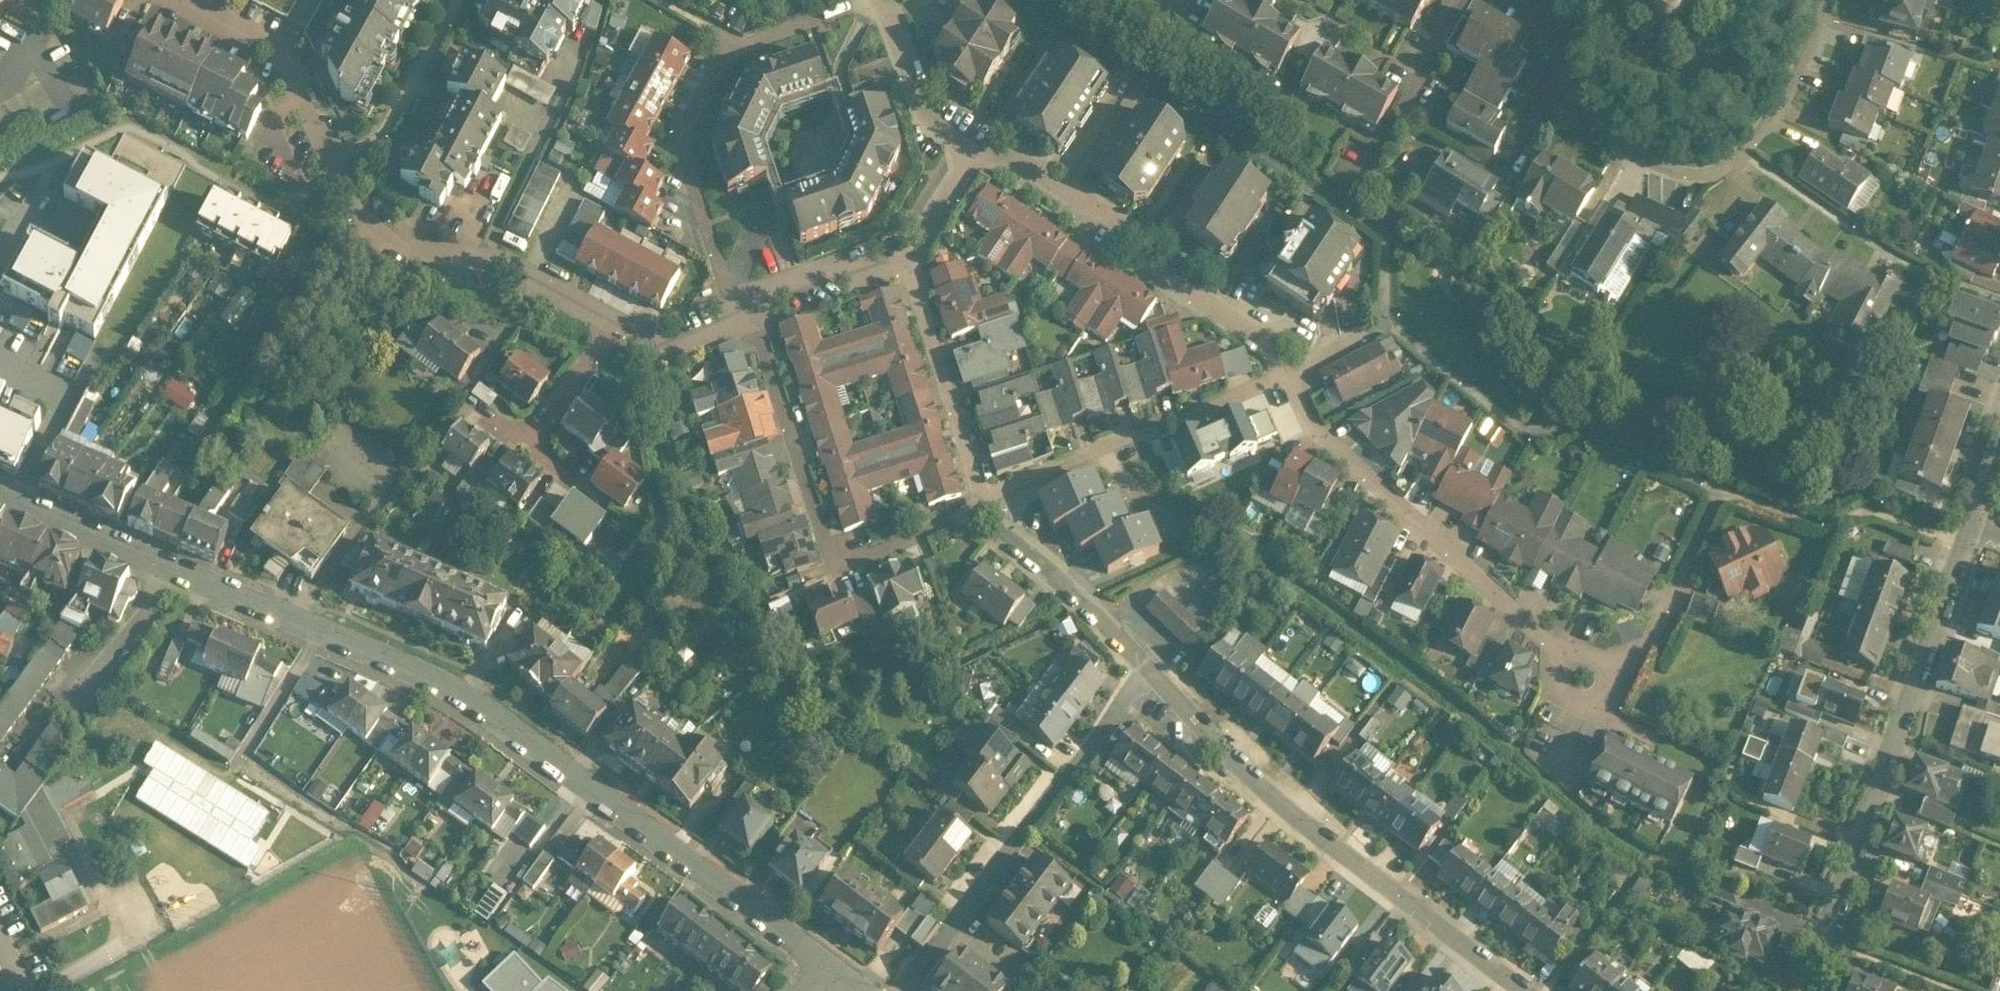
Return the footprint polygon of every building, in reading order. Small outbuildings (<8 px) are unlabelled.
[(114,0),(67,0),(61,13),(108,36),(123,4),(114,0)] [(262,8),(263,7),(287,20),(298,0),(247,0),(262,8)] [(304,35),(316,55),(322,59),(328,48),(330,49),(348,16),(357,0),(323,0),(304,35)] [(348,16),(399,44),(399,43),(394,40),(407,18),(412,21),(423,0),(357,0),(348,16)] [(538,4),(531,0),(524,0),(519,10),(501,0),(493,0),(479,25),(495,34),(489,45),(511,56),(514,50),(546,67),(547,67),(567,31),(573,34),(590,2),(586,0),(540,0),(538,4)] [(1269,18),(1273,11),(1271,10),(1275,4),(1274,0),(1267,0),(1263,6),(1261,5),(1258,11),(1249,6),(1247,10),(1229,0),(1223,0),(1203,34),(1217,42),(1223,51),(1232,58),(1235,52),(1252,62),(1258,71),(1267,78),(1270,72),(1278,77),(1292,51),(1299,39),(1289,33),(1276,27),(1278,23),(1269,18)] [(1410,33),(1428,0),(1351,0),(1410,33)] [(1883,12),(1884,12),(1880,27),(1916,37),(1921,19),(1930,21),(1933,9),(1924,6),(1901,0),(1887,0),(1883,12)] [(982,1),(977,10),(968,4),(934,56),(942,61),(937,70),(970,92),(976,83),(984,89),(1018,37),(1010,32),(1015,23),(982,1)] [(399,44),(348,16),(330,49),(328,48),(322,59),(334,65),(329,74),(337,93),(343,96),(341,100),(355,108),(358,103),(365,107),(399,44)] [(1519,39),(1479,16),(1457,57),(1480,70),(1513,88),(1526,65),(1517,60),(1523,49),(1516,45),(1519,39)] [(1930,21),(1921,19),(1916,37),(1929,41),(1934,23),(1930,21)] [(1324,23),(1308,27),(1296,21),(1289,33),(1299,39),(1292,51),(1316,64),(1322,53),(1333,58),(1340,46),(1328,39),(1324,23)] [(213,60),(152,30),(127,82),(188,112),(213,60)] [(1891,43),(1865,37),(1861,48),(1868,51),(1869,50),(1886,56),(1891,43)] [(690,59),(655,40),(642,63),(678,82),(690,59)] [(1891,43),(1886,56),(1869,50),(1868,51),(1870,52),(1860,77),(1894,90),(1900,93),(1915,50),(1891,43)] [(546,67),(514,50),(511,56),(506,64),(538,82),(546,67)] [(128,52),(112,84),(123,90),(139,57),(128,52)] [(1333,58),(1322,53),(1316,64),(1302,90),(1309,94),(1306,100),(1317,104),(1328,105),(1344,114),(1341,120),(1352,124),(1363,124),(1376,132),(1397,95),(1375,82),(1377,79),(1347,62),(1345,65),(1333,58)] [(1062,54),(1053,68),(1048,65),(1020,107),(1024,111),(1015,124),(1059,153),(1105,83),(1062,54)] [(807,58),(747,78),(713,147),(729,195),(768,181),(760,157),(749,151),(752,147),(758,150),(778,108),(782,110),(825,95),(819,75),(813,77),(807,58)] [(245,74),(214,59),(213,60),(188,112),(247,140),(261,111),(256,109),(262,97),(261,96),(255,108),(251,107),(258,92),(244,85),(242,81),(245,74)] [(480,69),(465,61),(459,71),(454,68),(447,81),(453,84),(447,94),(462,102),(455,115),(450,113),(444,123),(449,126),(445,135),(484,156),(502,121),(490,114),(506,83),(492,75),(494,71),(482,65),(480,69)] [(678,82),(642,63),(631,84),(666,103),(678,82)] [(1497,117),(1513,88),(1480,70),(1464,99),(1497,117)] [(1860,77),(1855,74),(1845,101),(1845,102),(1879,115),(1879,114),(1878,115),(1884,117),(1894,90),(1860,77)] [(666,103),(631,84),(620,105),(655,124),(666,103)] [(1497,117),(1464,99),(1447,130),(1462,139),(1494,156),(1506,136),(1495,130),(1501,119),(1497,117)] [(1845,102),(1845,101),(1838,99),(1837,100),(1838,101),(1829,125),(1828,124),(1827,126),(1844,132),(1844,134),(1868,143),(1868,142),(1863,140),(1868,124),(1874,127),(1878,115),(1879,115),(1845,102)] [(655,124),(620,105),(608,127),(617,132),(618,132),(643,145),(644,145),(655,124)] [(884,106),(845,119),(854,144),(860,147),(858,152),(855,151),(837,188),(839,189),(837,194),(830,191),(787,205),(794,225),(800,223),(806,242),(866,222),(900,153),(884,106)] [(1993,111),(1983,139),(1989,141),(1989,140),(1999,144),(1999,113),(1993,111)] [(1150,113),(1137,116),(1101,169),(1104,183),(1134,203),(1148,200),(1183,147),(1181,133),(1150,113)] [(510,127),(501,144),(521,154),(530,136),(510,127)] [(643,145),(618,132),(617,132),(606,153),(609,155),(628,165),(628,164),(641,172),(642,171),(653,150),(644,145),(643,145)] [(484,156),(445,135),(440,144),(435,141),(429,153),(434,156),(430,163),(415,155),(411,163),(408,161),(402,172),(405,174),(401,181),(423,192),(420,198),(440,208),(446,197),(448,198),(455,185),(466,190),(472,177),(476,179),(480,169),(477,168),(484,156)] [(1494,156),(1462,139),(1457,149),(1488,167),(1494,156)] [(1989,140),(1989,141),(1979,167),(1999,174),(1999,144),(1989,140)] [(1845,171),(1817,152),(1800,178),(1815,189),(1815,188),(1842,206),(1841,207),(1847,211),(1868,180),(1849,166),(1845,171)] [(641,172),(628,164),(628,165),(609,155),(598,176),(605,180),(627,192),(627,191),(652,205),(652,204),(663,183),(642,171),(641,172)] [(1496,188),(1447,157),(1431,184),(1424,180),(1414,197),(1420,201),(1419,202),(1447,220),(1457,204),(1478,218),(1492,196),(1496,188)] [(140,191),(113,177),(115,174),(86,159),(65,199),(104,220),(81,266),(32,240),(4,293),(53,318),(49,325),(61,331),(65,324),(95,341),(168,202),(142,189),(140,191)] [(1577,182),(1545,162),(1546,160),(1545,159),(1516,206),(1538,220),(1544,210),(1572,227),(1595,190),(1578,180),(1577,182)] [(561,176),(540,166),(534,176),(556,187),(561,176)] [(1979,167),(1970,194),(1970,195),(1988,201),(1988,203),(1999,207),(1999,174),(1979,167)] [(1265,195),(1228,170),(1186,233),(1223,258),(1230,257),(1238,243),(1243,243),(1260,217),(1257,215),(1266,201),(1265,195)] [(556,187),(534,176),(529,187),(550,198),(556,187)] [(550,198),(529,187),(524,198),(545,208),(550,198)] [(1020,212),(1010,205),(1011,204),(1010,203),(1010,204),(987,189),(968,217),(993,233),(977,257),(997,270),(1031,219),(1022,212),(1022,211),(1021,211),(1020,212)] [(652,205),(627,191),(627,192),(616,212),(651,231),(662,210),(652,204),(652,205)] [(241,198),(230,192),(223,205),(234,211),(241,198)] [(1988,201),(1970,195),(1970,194),(1964,192),(1961,203),(1977,211),(1984,214),(1988,203),(1987,203),(1988,201)] [(1505,204),(1492,196),(1478,218),(1491,226),(1505,204)] [(545,208),(524,198),(518,208),(540,219),(545,208)] [(1670,215),(1637,200),(1636,199),(1630,215),(1630,216),(1624,224),(1637,232),(1643,222),(1661,230),(1671,215),(1670,214),(1670,215)] [(214,200),(197,232),(217,243),(234,211),(223,205),(214,200)] [(261,208),(249,202),(242,215),(253,221),(254,221),(261,208)] [(585,202),(579,213),(600,225),(606,214),(585,202)] [(1611,216),(1610,215),(1597,235),(1586,253),(1613,270),(1637,232),(1624,224),(1630,216),(1630,215),(1619,211),(1619,208),(1616,206),(1611,216)] [(1784,221),(1765,206),(1722,262),(1740,277),(1759,253),(1800,285),(1801,285),(1810,274),(1821,259),(1820,258),(1780,226),(1784,221)] [(540,219),(518,208),(513,219),(534,230),(540,219)] [(234,211),(217,243),(236,253),(253,221),(242,215),(234,211)] [(1977,211),(1972,222),(1999,235),(1999,222),(1984,214),(1977,211)] [(280,218),(268,212),(261,225),(273,232),(280,218)] [(1694,212),(1686,222),(1685,220),(1671,238),(1673,239),(1671,242),(1684,251),(1706,221),(1694,212)] [(600,225),(579,213),(574,223),(594,234),(596,231),(597,231),(600,225)] [(1683,220),(1671,215),(1661,230),(1659,233),(1671,238),(1685,220),(1683,220)] [(534,230),(513,219),(508,230),(529,241),(534,230)] [(1041,225),(1031,219),(997,270),(1017,283),(1036,255),(1051,265),(1052,266),(1067,244),(1067,243),(1053,233),(1054,232),(1053,232),(1052,233),(1042,226),(1043,225),(1042,224),(1041,225)] [(253,221),(236,253),(256,264),(273,232),(261,225),(254,221),(253,221)] [(288,222),(281,236),(293,242),(299,229),(288,222)] [(1312,222),(1292,251),(1291,250),(1283,252),(1285,260),(1286,261),(1267,290),(1313,320),(1322,306),(1326,308),(1352,270),(1348,267),(1358,253),(1312,222)] [(1613,270),(1586,253),(1570,278),(1598,295),(1600,292),(1607,296),(1604,299),(1609,302),(1611,298),(1617,302),(1651,248),(1649,247),(1659,232),(1659,233),(1661,230),(1643,222),(1637,232),(1613,270)] [(1972,222),(1962,241),(1999,259),(1999,235),(1972,222)] [(594,234),(574,223),(568,234),(588,245),(594,234)] [(1585,232),(1556,279),(1557,280),(1559,276),(1568,282),(1570,278),(1586,253),(1597,235),(1587,229),(1585,232)] [(597,231),(596,231),(594,234),(588,245),(582,255),(577,266),(598,277),(617,242),(597,231)] [(273,232),(256,264),(276,274),(293,242),(281,236),(273,232)] [(588,245),(568,234),(562,245),(582,255),(588,245)] [(1407,241),(1401,250),(1414,259),(1420,249),(1407,241)] [(1962,241),(1952,261),(1976,272),(1977,271),(1993,278),(1999,264),(1999,259),(1962,241)] [(325,242),(317,253),(325,259),(333,248),(325,242)] [(638,254),(617,242),(598,277),(619,289),(638,254)] [(1067,244),(1052,266),(1051,265),(1048,270),(1058,276),(1076,249),(1067,244)] [(582,255),(562,245),(556,255),(577,266),(582,255)] [(1076,249),(1058,276),(1068,283),(1071,278),(1070,278),(1084,255),(1076,249)] [(659,265),(638,254),(619,289),(640,300),(659,265)] [(1099,264),(1085,254),(1084,255),(1070,278),(1071,278),(1068,283),(1083,293),(1067,317),(1086,330),(1121,278),(1111,272),(1112,271),(1111,270),(1110,272),(1100,265),(1100,264),(1100,263),(1099,264)] [(1874,280),(1836,260),(1824,254),(1820,258),(1821,259),(1822,259),(1810,274),(1823,284),(1820,289),(1822,290),(1846,303),(1828,337),(1845,346),(1851,335),(1867,343),(1887,306),(1912,319),(1924,297),(1887,279),(1886,280),(1876,275),(1874,280)] [(1976,272),(1952,261),(1946,274),(1971,283),(1976,272)] [(963,264),(932,274),(938,293),(964,284),(964,285),(970,284),(963,264)] [(680,276),(659,265),(640,300),(661,311),(680,276)] [(206,290),(224,300),(234,282),(217,272),(206,290)] [(1823,284),(1810,274),(1801,285),(1800,285),(1798,287),(1800,290),(1796,297),(1795,298),(1812,307),(1822,290),(1820,289),(1823,284)] [(1121,278),(1086,330),(1106,343),(1125,315),(1141,325),(1157,302),(1143,293),(1143,292),(1142,291),(1141,293),(1131,286),(1132,285),(1132,284),(1131,285),(1121,278)] [(220,319),(237,330),(259,295),(242,284),(220,319)] [(1004,298),(972,308),(964,285),(964,284),(938,293),(937,294),(944,315),(943,315),(944,316),(945,316),(949,327),(947,328),(948,329),(949,329),(952,340),(980,331),(1011,321),(1004,298)] [(896,291),(877,297),(880,306),(899,300),(896,291)] [(879,328),(847,338),(854,360),(910,342),(906,328),(908,327),(899,300),(880,306),(877,297),(860,302),(863,313),(873,310),(879,328)] [(1956,303),(1948,325),(1955,328),(1950,342),(1953,342),(1950,350),(1945,364),(1955,368),(1961,354),(1981,362),(1984,354),(1986,355),(1992,340),(1995,341),(1997,334),(1998,334),(1999,328),(1999,319),(1956,303)] [(1178,316),(1147,326),(1151,338),(1154,337),(1178,329),(1181,328),(1178,316)] [(847,338),(816,348),(810,331),(815,330),(811,319),(800,322),(803,332),(783,338),(791,364),(793,363),(798,378),(854,360),(847,338)] [(1011,321),(980,331),(986,349),(957,358),(966,385),(974,383),(1006,372),(1002,357),(1026,349),(1016,319),(1011,321)] [(800,322),(780,328),(783,338),(803,332),(800,322)] [(455,336),(439,324),(427,339),(413,329),(397,349),(412,361),(419,352),(459,383),(480,354),(464,343),(468,338),(458,331),(455,336)] [(1215,347),(1186,356),(1178,329),(1155,337),(1173,396),(1226,379),(1215,347)] [(1143,364),(1119,372),(1129,404),(1131,409),(1148,404),(1146,398),(1156,395),(1146,365),(1161,360),(1154,337),(1151,338),(1136,343),(1143,364)] [(910,342),(854,360),(861,383),(893,373),(899,391),(894,393),(898,403),(909,399),(906,390),(925,384),(917,357),(915,357),(910,342)] [(1378,347),(1344,365),(1351,379),(1335,387),(1343,403),(1399,373),(1398,372),(1393,361),(1392,358),(1385,362),(1378,347)] [(1243,350),(1220,355),(1226,379),(1249,373),(1243,350)] [(1102,378),(1077,386),(1087,417),(1089,423),(1106,417),(1104,411),(1114,408),(1104,378),(1105,379),(1119,374),(1119,372),(1112,351),(1095,356),(1102,378)] [(1404,355),(1393,361),(1398,372),(1410,366),(1404,355)] [(742,358),(706,369),(713,390),(692,397),(699,418),(720,411),(720,412),(721,412),(759,399),(752,378),(749,379),(742,358)] [(1945,364),(1930,359),(1922,382),(1929,384),(1951,392),(1959,369),(1955,368),(1945,364)] [(548,382),(519,360),(500,386),(529,407),(548,382)] [(854,360),(798,378),(803,393),(801,393),(809,421),(829,414),(832,424),(843,420),(840,410),(835,411),(829,393),(861,383),(854,360)] [(1161,360),(1146,365),(1156,395),(1171,390),(1161,360)] [(1060,392),(1035,399),(1041,418),(1047,436),(1064,431),(1062,425),(1072,422),(1063,392),(1078,388),(1077,386),(1070,364),(1053,370),(1060,392)] [(1344,365),(1321,377),(1328,390),(1335,387),(1351,379),(1344,365)] [(1006,372),(974,383),(978,395),(1010,384),(1006,372)] [(1119,374),(1105,379),(1114,408),(1129,404),(1119,374)] [(1012,401),(983,411),(985,419),(979,421),(985,438),(991,436),(990,435),(1019,425),(1021,425),(1014,403),(1034,396),(1029,379),(1007,386),(1012,401)] [(925,384),(906,390),(909,399),(928,393),(925,384)] [(1951,392),(1929,384),(1924,397),(1929,398),(1929,397),(1947,403),(1951,392)] [(488,405),(494,397),(479,386),(473,395),(488,405)] [(1007,386),(978,396),(983,411),(1012,401),(1007,386)] [(1422,387),(1352,425),(1368,439),(1377,434),(1389,440),(1383,453),(1401,470),(1417,440),(1433,408),(1437,400),(1422,387)] [(1087,417),(1078,388),(1063,392),(1072,422),(1087,417)] [(928,393),(909,399),(912,409),(931,403),(928,393)] [(759,400),(721,412),(727,432),(706,439),(713,460),(714,460),(764,444),(760,432),(769,430),(766,422),(771,420),(764,397),(759,399),(759,400)] [(1947,403),(1929,397),(1929,398),(1919,425),(1960,440),(1960,439),(1959,438),(1968,413),(1969,414),(1970,412),(1947,403)] [(931,403),(912,409),(909,399),(898,403),(901,414),(905,413),(910,431),(880,441),(887,463),(943,445),(938,430),(940,430),(931,403)] [(615,421),(586,400),(564,429),(592,450),(593,450),(612,426),(615,421)] [(85,401),(68,434),(76,438),(93,405),(85,401)] [(1472,428),(1433,408),(1417,440),(1436,450),(1423,475),(1443,485),(1461,451),(1472,428)] [(16,479),(33,441),(29,439),(32,433),(36,434),(41,423),(16,412),(12,422),(0,416),(0,472),(16,479)] [(1240,413),(1214,424),(1216,427),(1210,430),(1206,428),(1204,432),(1199,435),(1198,432),(1172,443),(1177,454),(1165,459),(1175,482),(1187,477),(1188,479),(1213,468),(1212,465),(1229,457),(1231,461),(1256,450),(1255,446),(1245,424),(1240,413)] [(829,414),(809,421),(812,430),(832,424),(829,414)] [(1267,414),(1245,424),(1255,446),(1276,436),(1267,414)] [(1024,440),(995,450),(998,459),(992,461),(998,478),(1034,466),(1026,443),(1047,436),(1041,418),(1021,425),(1019,425),(1024,440)] [(848,451),(842,433),(846,431),(843,420),(832,424),(835,433),(815,440),(824,467),(826,466),(830,481),(887,463),(880,441),(848,451)] [(205,429),(196,422),(189,432),(198,439),(205,429)] [(832,424),(812,430),(815,440),(835,433),(832,424)] [(1019,425),(990,435),(991,436),(995,450),(1024,440),(1019,425)] [(1960,440),(1919,425),(1909,452),(1950,467),(1951,466),(1949,465),(1958,440),(1960,440)] [(612,426),(593,450),(592,450),(589,454),(600,461),(603,458),(620,435),(621,433),(612,426)] [(490,448),(461,427),(442,452),(471,474),(478,465),(490,448)] [(620,435),(603,458),(612,465),(615,461),(616,461),(630,442),(620,435)] [(764,444),(714,460),(719,477),(734,472),(742,497),(745,497),(745,496),(778,486),(778,485),(770,461),(771,460),(766,443),(764,444)] [(943,445),(887,463),(894,486),(924,476),(930,493),(925,495),(929,506),(961,496),(949,459),(947,460),(943,445)] [(85,458),(60,447),(54,458),(55,459),(39,490),(64,500),(85,458)] [(1488,485),(1470,476),(1479,460),(1461,451),(1443,485),(1435,500),(1468,517),(1464,525),(1471,529),(1481,508),(1492,514),(1498,501),(1511,477),(1496,469),(1488,485)] [(1950,467),(1909,452),(1899,480),(1917,486),(1917,487),(1920,488),(1940,495),(1941,493),(1939,493),(1948,467),(1950,468),(1950,467)] [(325,473),(301,456),(279,486),(287,492),(303,503),(325,473)] [(85,458),(64,500),(90,511),(111,468),(85,458)] [(1283,478),(1271,499),(1291,510),(1292,510),(1314,470),(1293,459),(1283,478)] [(616,461),(615,461),(612,465),(595,487),(625,509),(644,483),(616,461)] [(538,484),(509,463),(497,478),(490,488),(491,489),(519,510),(538,484)] [(887,463),(830,481),(835,496),(833,496),(841,523),(861,517),(864,527),(876,523),(872,513),(868,514),(862,495),(894,486),(887,463)] [(164,465),(143,495),(153,500),(157,495),(159,496),(163,496),(169,487),(168,480),(174,472),(164,465)] [(466,500),(488,471),(478,465),(471,474),(457,493),(466,500)] [(140,480),(111,468),(90,511),(118,523),(140,480)] [(1283,478),(1268,470),(1257,491),(1271,499),(1283,478)] [(1314,470),(1292,510),(1291,510),(1284,524),(1285,525),(1304,535),(1315,516),(1319,518),(1324,509),(1338,483),(1314,470)] [(488,471),(466,500),(476,508),(491,489),(490,488),(497,478),(488,471)] [(1091,477),(1041,499),(1054,530),(1069,524),(1068,523),(1104,507),(1104,506),(1091,477)] [(1917,486),(1899,480),(1895,491),(1916,500),(1920,488),(1917,487),(1916,487),(1917,486)] [(234,488),(223,481),(215,492),(226,500),(234,488)] [(778,486),(745,496),(745,497),(752,521),(742,524),(747,542),(758,538),(793,527),(793,526),(788,512),(791,511),(782,484),(778,485),(778,486)] [(215,492),(196,518),(203,521),(214,518),(226,500),(215,492)] [(303,503),(287,492),(283,497),(285,499),(269,520),(268,519),(264,524),(265,525),(255,540),(277,556),(273,561),(286,570),(290,565),(312,581),(346,534),(303,503)] [(153,500),(143,495),(128,527),(154,537),(168,506),(153,500)] [(257,508),(240,497),(229,514),(247,525),(257,508)] [(1540,497),(1529,517),(1498,501),(1492,514),(1489,519),(1500,524),(1489,545),(1506,554),(1502,561),(1517,569),(1521,561),(1533,568),(1534,566),(1562,513),(1564,509),(1558,507),(1557,502),(1550,499),(1545,500),(1540,497)] [(604,523),(572,500),(561,515),(554,525),(585,549),(604,523)] [(554,525),(561,515),(541,501),(527,521),(548,535),(554,525)] [(1104,507),(1068,523),(1069,524),(1081,552),(1096,546),(1096,545),(1095,545),(1128,531),(1128,530),(1115,501),(1104,506),(1104,507)] [(196,518),(168,506),(154,537),(182,549),(196,518)] [(1319,518),(1315,516),(1304,535),(1319,543),(1334,515),(1324,509),(1319,518)] [(1585,525),(1562,513),(1534,566),(1556,577),(1551,587),(1580,602),(1584,594),(1601,559),(1575,546),(1585,525)] [(861,517),(841,523),(845,533),(864,527),(861,517)] [(203,521),(196,518),(182,549),(214,564),(228,532),(203,521)] [(1397,536),(1361,518),(1334,571),(1368,589),(1369,589),(1380,569),(1397,536)] [(1489,519),(1479,540),(1489,545),(1500,524),(1489,519)] [(6,522),(0,535),(0,567),(31,580),(48,540),(6,522)] [(1128,531),(1096,545),(1096,546),(1108,575),(1159,553),(1146,522),(1128,530),(1128,531)] [(804,523),(793,526),(793,527),(758,538),(765,562),(782,556),(788,575),(817,565),(804,523)] [(1767,545),(1744,536),(1722,547),(1714,569),(1711,570),(1716,579),(1718,578),(1724,592),(1747,600),(1770,590),(1778,567),(1767,545)] [(83,555),(48,540),(31,580),(16,601),(29,607),(39,584),(43,585),(43,587),(44,588),(44,590),(45,591),(47,592),(48,592),(50,593),(51,593),(53,592),(65,598),(83,555)] [(1915,553),(1888,543),(1883,555),(1911,565),(1915,553)] [(1631,556),(1609,544),(1601,559),(1584,594),(1614,609),(1617,603),(1636,613),(1653,577),(1627,564),(1631,556)] [(418,565),(373,545),(366,561),(364,560),(358,574),(360,575),(352,591),(364,597),(367,603),(374,606),(380,604),(397,611),(418,565)] [(936,559),(925,563),(934,585),(945,581),(936,559)] [(129,575),(96,561),(78,603),(63,624),(82,633),(91,611),(111,619),(111,620),(111,621),(111,622),(112,623),(113,624),(114,624),(115,625),(116,625),(117,625),(118,624),(119,624),(120,623),(128,602),(135,599),(137,593),(134,586),(126,583),(129,575)] [(1408,571),(1394,599),(1422,614),(1442,576),(1413,562),(1408,571)] [(898,567),(879,575),(880,576),(867,582),(874,598),(885,623),(886,622),(898,617),(902,627),(908,630),(917,626),(920,620),(915,609),(916,609),(912,600),(925,594),(911,563),(898,569),(898,567)] [(1390,575),(1381,593),(1394,599),(1408,571),(1396,564),(1390,575)] [(462,585),(418,565),(397,611),(441,631),(462,585)] [(983,568),(963,596),(1005,627),(1009,621),(1025,600),(1025,599),(983,568)] [(1223,569),(1186,615),(1192,621),(1201,630),(1203,632),(1204,631),(1241,583),(1223,569)] [(1390,575),(1380,569),(1369,589),(1368,589),(1362,601),(1374,607),(1381,593),(1390,575)] [(1908,581),(1874,569),(1859,608),(1892,621),(1894,621),(1908,581)] [(1999,571),(1977,632),(1999,641),(1999,571)] [(506,604),(462,585),(441,631),(458,638),(461,644),(468,647),(473,645),(486,650),(493,634),(495,634),(501,621),(499,620),(506,604)] [(844,590),(824,598),(823,596),(806,603),(820,638),(850,626),(857,623),(848,601),(844,590)] [(1186,615),(1163,592),(1148,609),(1177,637),(1192,621),(1186,615)] [(1690,595),(1681,617),(1707,627),(1715,605),(1690,595)] [(863,603),(860,596),(848,601),(857,623),(850,626),(854,638),(864,634),(863,633),(873,629),(862,603),(863,603)] [(863,603),(862,603),(873,629),(863,633),(864,634),(868,645),(881,639),(887,625),(886,622),(885,623),(874,598),(863,603)] [(1025,600),(1009,621),(1019,629),(1035,608),(1025,600)] [(0,623),(0,657),(6,660),(9,659),(14,646),(13,643),(22,623),(24,622),(30,610),(29,607),(16,601),(0,623)] [(787,601),(768,610),(773,621),(792,612),(787,601)] [(1492,621),(1461,605),(1444,639),(1456,645),(1458,653),(1471,660),(1472,660),(1483,638),(1492,621)] [(1892,621),(1859,608),(1855,620),(1864,624),(1849,662),(1873,671),(1892,621)] [(1800,661),(1816,618),(1794,610),(1777,652),(1800,661)] [(1192,621),(1177,637),(1186,646),(1201,630),(1192,621)] [(82,633),(63,624),(50,641),(67,653),(82,633)] [(238,643),(217,634),(217,635),(194,625),(187,641),(203,648),(201,652),(208,655),(203,667),(224,676),(238,643)] [(1204,631),(1203,632),(1201,630),(1186,646),(1198,657),(1213,641),(1204,631)] [(558,653),(534,634),(509,666),(522,676),(519,680),(530,688),(558,653)] [(1483,638),(1472,660),(1471,660),(1466,670),(1480,677),(1495,647),(1496,645),(1483,638)] [(0,710),(0,746),(67,653),(50,641),(0,710)] [(1245,641),(1233,657),(1221,648),(1214,657),(1210,653),(1206,659),(1210,662),(1199,676),(1231,701),(1253,672),(1262,660),(1263,660),(1265,657),(1245,641)] [(185,646),(173,642),(164,663),(176,668),(185,646)] [(261,651),(239,642),(238,643),(224,676),(224,677),(245,686),(246,686),(260,652),(261,651)] [(1495,647),(1486,664),(1480,677),(1478,681),(1488,686),(1505,652),(1495,647)] [(1100,663),(1079,648),(1070,660),(1075,663),(1091,675),(1100,663)] [(1532,661),(1507,649),(1505,652),(1488,686),(1497,691),(1495,694),(1509,701),(1511,698),(1519,702),(1532,677),(1526,674),(1532,661)] [(1980,651),(1976,662),(1977,662),(1965,698),(1981,704),(1993,671),(1994,672),(1996,657),(1980,651)] [(283,666),(260,652),(246,686),(245,686),(239,700),(261,709),(272,681),(273,682),(283,666)] [(582,672),(558,653),(530,688),(540,696),(541,696),(554,707),(570,687),(582,672)] [(1976,662),(1948,653),(1936,689),(1965,698),(1977,662),(1976,662)] [(643,671),(632,661),(626,670),(636,679),(643,671)] [(1091,675),(1075,663),(1063,679),(1053,672),(1041,688),(1078,717),(1103,684),(1091,675)] [(606,693),(606,694),(617,703),(636,679),(626,670),(625,670),(606,693)] [(1253,672),(1231,701),(1259,722),(1281,694),(1253,672)] [(1865,699),(1825,684),(1814,712),(1854,728),(1865,699)] [(1291,701),(1281,694),(1259,722),(1284,742),(1306,713),(1319,697),(1303,685),(1291,701)] [(369,700),(350,687),(340,701),(326,692),(317,707),(330,715),(329,716),(348,730),(369,700)] [(590,703),(570,687),(554,707),(551,711),(587,740),(617,703),(605,694),(606,694),(606,693),(601,689),(590,703)] [(1041,688),(1040,687),(1029,702),(1039,710),(1026,728),(1053,749),(1078,717),(1041,688)] [(1396,688),(1386,701),(1399,712),(1409,699),(1396,688)] [(369,700),(348,730),(367,743),(374,733),(387,714),(388,714),(369,700)] [(637,706),(618,731),(612,727),(607,735),(612,739),(606,747),(620,757),(618,760),(629,769),(658,731),(645,721),(649,715),(637,706)] [(1016,723),(999,710),(990,721),(1008,734),(1016,723)] [(1963,710),(1956,730),(1962,732),(1955,752),(1980,760),(1979,760),(1996,765),(1997,761),(1999,762),(1999,735),(1981,729),(1985,717),(1963,710)] [(1306,713),(1284,742),(1313,764),(1339,731),(1325,720),(1321,725),(1306,713)] [(400,724),(387,714),(374,733),(380,737),(382,733),(390,738),(400,724)] [(1985,717),(1981,729),(1999,735),(1999,722),(1985,717)] [(990,721),(982,731),(983,732),(1001,745),(1008,735),(1008,734),(990,721)] [(400,724),(390,738),(397,743),(394,747),(400,751),(413,733),(400,724)] [(19,822),(45,787),(79,739),(62,726),(32,767),(28,764),(17,778),(0,766),(0,808),(19,822)] [(1822,739),(1792,727),(1785,744),(1769,738),(1765,749),(1781,755),(1811,767),(1821,741),(1822,739)] [(1848,739),(1825,730),(1822,739),(1821,741),(1843,750),(1848,739)] [(672,741),(658,731),(629,769),(641,777),(643,774),(656,785),(657,785),(688,745),(687,744),(676,735),(672,741)] [(432,745),(413,732),(400,751),(392,761),(411,775),(432,745)] [(1001,745),(983,732),(964,757),(971,762),(1007,790),(1009,791),(1029,767),(1001,745)] [(1166,757),(1133,732),(1112,759),(1112,760),(1112,761),(1144,786),(1166,757)] [(223,751),(196,734),(191,741),(229,765),(241,746),(230,740),(223,751)] [(1749,743),(1738,739),(1728,761),(1741,766),(1743,761),(1742,760),(1749,743)] [(728,773),(689,743),(687,744),(688,745),(657,785),(656,785),(690,811),(703,793),(709,798),(728,773)] [(1692,784),(1609,743),(1588,786),(1671,827),(1692,784)] [(1765,749),(1749,743),(1742,760),(1743,761),(1759,767),(1761,760),(1776,766),(1781,755),(1765,749)] [(451,759),(432,745),(411,775),(430,788),(437,778),(450,760),(451,759)] [(140,795),(137,802),(249,871),(261,851),(251,845),(254,840),(269,815),(231,791),(157,746),(145,766),(155,772),(152,777),(140,795)] [(1103,752),(1090,769),(1100,777),(1112,761),(1112,760),(1112,759),(1103,752)] [(1811,767),(1781,755),(1776,766),(1763,801),(1793,813),(1811,767)] [(1194,779),(1166,757),(1144,786),(1172,807),(1173,808),(1194,779)] [(1373,769),(1357,757),(1333,789),(1363,812),(1384,784),(1370,773),(1373,769)] [(450,760),(437,778),(443,782),(446,778),(453,783),(463,769),(450,760)] [(1007,790),(971,762),(954,784),(952,787),(962,795),(989,815),(1007,790)] [(1960,778),(1916,763),(1905,793),(1925,800),(1958,812),(1968,782),(1969,781),(1960,778)] [(79,765),(45,787),(58,812),(94,794),(79,765)] [(1987,777),(1964,768),(1960,778),(1969,781),(1968,782),(1983,788),(1987,777)] [(475,778),(463,769),(453,783),(460,788),(457,792),(462,796),(475,778)] [(1405,786),(1391,775),(1384,784),(1363,812),(1388,831),(1410,804),(1413,799),(1402,790),(1405,786)] [(462,796),(455,806),(474,820),(495,791),(476,777),(462,796)] [(954,784),(947,778),(937,791),(952,803),(955,805),(962,795),(952,787),(954,784)] [(1194,779),(1173,808),(1172,807),(1169,811),(1186,824),(1188,820),(1201,829),(1223,801),(1194,779)] [(748,782),(733,801),(743,808),(750,799),(757,789),(748,782)] [(7,839),(8,842),(0,846),(0,868),(13,893),(31,884),(29,880),(39,875),(38,875),(39,875),(64,862),(57,849),(73,841),(58,812),(45,787),(19,822),(7,839)] [(514,804),(495,791),(474,820),(493,833),(500,823),(506,827),(509,823),(516,828),(516,829),(527,814),(513,805),(514,804)] [(1459,796),(1444,816),(1454,823),(1468,804),(1459,796)] [(762,808),(750,799),(743,808),(722,836),(736,846),(734,848),(746,857),(747,855),(749,856),(772,826),(758,815),(762,808)] [(1958,812),(1925,800),(1919,818),(1951,831),(1958,812)] [(365,832),(381,808),(372,801),(356,825),(365,832)] [(1248,820),(1223,801),(1201,829),(1226,849),(1248,820)] [(955,805),(952,803),(943,815),(964,831),(973,819),(955,805)] [(1440,826),(1410,804),(1388,831),(1419,854),(1440,826)] [(546,827),(527,814),(516,829),(516,828),(511,834),(530,848),(546,827)] [(964,831),(943,815),(924,840),(953,862),(972,837),(964,831)] [(1925,833),(1894,822),(1884,853),(1922,866),(1927,852),(1919,849),(1925,833)] [(1811,842),(1774,827),(1762,858),(1799,873),(1811,842)] [(805,848),(796,841),(788,851),(784,848),(769,868),(773,871),(771,873),(800,895),(833,851),(814,837),(805,848)] [(953,862),(924,840),(905,865),(927,881),(934,886),(953,862)] [(598,845),(588,859),(568,844),(558,858),(578,873),(577,873),(596,887),(617,858),(598,845)] [(1308,876),(1269,846),(1247,875),(1287,905),(1308,876)] [(1762,858),(1740,849),(1734,864),(1756,873),(1762,858)] [(1493,877),(1460,851),(1438,879),(1471,905),(1472,905),(1471,904),(1492,877),(1493,877)] [(544,855),(523,883),(534,891),(554,862),(544,855)] [(636,872),(617,858),(596,887),(614,901),(615,900),(626,908),(623,912),(632,918),(645,901),(633,892),(638,886),(630,880),(636,872)] [(64,862),(39,875),(52,902),(53,904),(79,891),(64,862)] [(1036,862),(987,925),(1022,952),(1071,888),(1036,862)] [(1227,875),(1213,864),(1195,888),(1209,899),(1214,893),(1214,892),(1227,875)] [(927,881),(905,865),(897,876),(918,892),(927,881)] [(1951,877),(1930,869),(1925,881),(1946,890),(1951,877)] [(1120,875),(1108,891),(1123,902),(1135,885),(1120,875)] [(1227,875),(1214,892),(1214,893),(1227,903),(1240,885),(1227,875)] [(903,919),(846,876),(820,910),(844,929),(843,931),(852,937),(853,936),(877,954),(896,930),(903,920),(903,919)] [(1492,877),(1471,904),(1472,905),(1494,921),(1514,894),(1492,877)] [(1946,890),(1925,881),(1920,894),(1956,909),(1961,896),(1946,890)] [(471,913),(487,922),(504,893),(489,884),(471,913)] [(1123,906),(1135,914),(1148,894),(1136,886),(1123,906)] [(1741,896),(1715,887),(1711,898),(1736,907),(1741,896)] [(1940,907),(1891,887),(1878,918),(1890,923),(1889,924),(1905,931),(1906,930),(1917,934),(1917,933),(1927,938),(1940,907)] [(79,891),(53,904),(52,902),(31,913),(42,933),(88,909),(79,891)] [(1540,914),(1514,894),(1494,921),(1519,940),(1540,914)] [(1318,900),(1300,924),(1312,933),(1331,909),(1318,900)] [(726,939),(708,925),(709,924),(699,917),(698,918),(680,904),(658,933),(704,968),(726,939)] [(1358,929),(1331,908),(1331,909),(1312,933),(1305,942),(1306,942),(1298,953),(1312,964),(1320,953),(1332,962),(1358,929)] [(1554,924),(1540,913),(1540,914),(1519,940),(1519,941),(1547,963),(1569,935),(1567,934),(1578,920),(1565,910),(1554,924)] [(1777,930),(1730,911),(1716,945),(1731,951),(1730,955),(1745,961),(1747,957),(1763,964),(1777,930)] [(924,925),(908,912),(903,919),(903,920),(896,930),(911,942),(924,925)] [(939,928),(928,920),(924,925),(911,942),(922,950),(939,928)] [(510,924),(505,930),(534,955),(540,949),(510,924)] [(745,952),(744,953),(726,939),(704,968),(734,990),(759,990),(772,974),(753,960),(754,959),(745,952)] [(1357,982),(1370,990),(1389,990),(1410,964),(1385,945),(1357,982)] [(1361,949),(1344,972),(1354,979),(1371,957),(1361,949)] [(1704,960),(1686,949),(1677,960),(1701,981),(1715,965),(1704,960)] [(931,990),(932,990),(1008,990),(960,953),(931,990)] [(549,981),(543,987),(515,957),(483,987),(486,990),(563,990),(549,981)] [(1595,957),(1570,990),(1571,990),(1614,990),(1620,984),(1626,976),(1614,967),(1610,970),(1595,957)] [(607,979),(596,970),(582,988),(586,990),(597,990),(607,979)] [(1855,978),(1849,990),(1896,990),(1897,990),(1881,984),(1879,988),(1855,978)] [(1436,979),(1427,990),(1453,990),(1436,979)]
